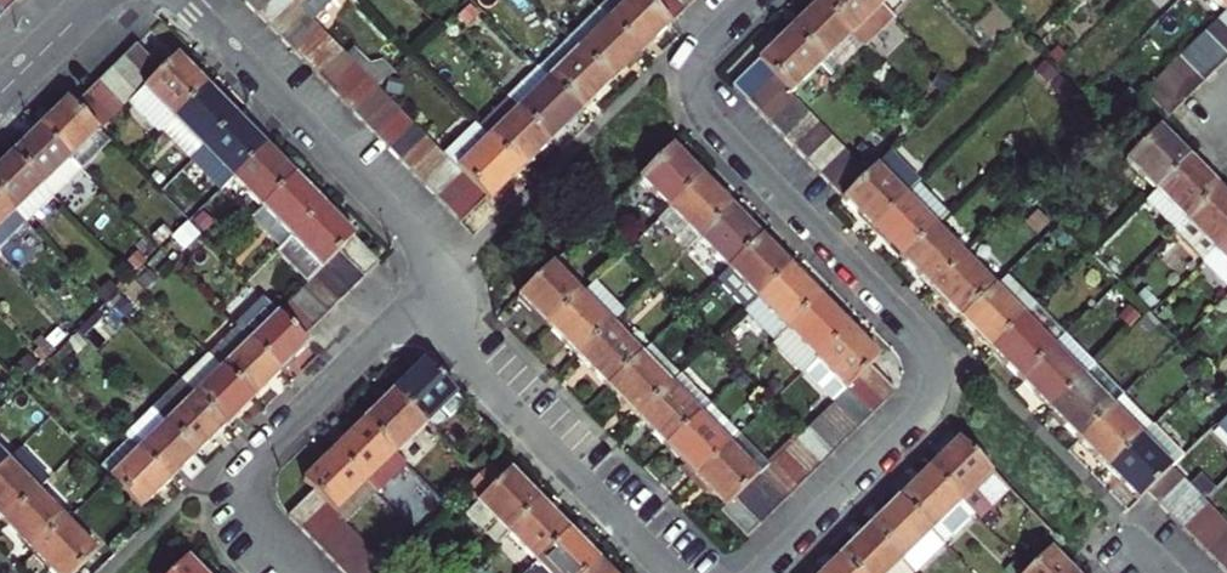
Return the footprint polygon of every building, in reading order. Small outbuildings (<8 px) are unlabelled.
[(12,0),(0,0),(0,12),(3,15),(16,3),(12,0)] [(244,3),(256,16),(272,0),(247,0),(244,3)] [(294,0),(272,0),(256,16),(268,28),(295,1),(294,0)] [(312,0),(294,0),(295,1),(303,9),(312,0)] [(336,0),(312,0),(303,9),(306,13),(315,21),(336,0)] [(597,10),(609,23),(633,0),(606,0),(597,10)] [(646,0),(633,0),(609,23),(641,55),(671,25),(648,2),(646,0)] [(672,0),(650,0),(648,2),(671,25),(684,12),(672,0)] [(684,12),(696,0),(672,0),(684,12)] [(882,8),(874,0),(826,0),(820,7),(851,39),(863,50),(894,20),(882,8)] [(891,0),(874,0),(882,8),(891,0)] [(1223,14),(1226,10),(1226,0),(1210,0),(1223,14)] [(303,9),(295,1),(268,28),(279,40),(306,13),(303,9)] [(479,16),(470,6),(458,18),(468,28),(479,16)] [(790,36),(822,68),(851,39),(820,7),(790,36)] [(597,10),(567,38),(580,51),(612,83),(641,55),(609,23),(597,10)] [(1223,14),(1216,21),(1226,32),(1226,10),(1223,14)] [(306,13),(279,40),(290,51),(318,25),(315,21),(306,13)] [(1216,21),(1203,33),(1226,57),(1226,32),(1216,21)] [(330,37),(318,25),(290,51),(303,64),(330,37)] [(1226,59),(1226,57),(1203,33),(1192,45),(1216,70),(1226,59)] [(791,98),(822,68),(790,36),(736,89),(748,102),(773,79),(786,93),(791,98)] [(330,37),(303,64),(315,77),(342,50),(330,37)] [(567,38),(537,68),(550,81),(580,51),(567,38)] [(822,68),(833,80),(863,50),(851,39),(822,68)] [(1216,70),(1192,45),(1179,57),(1204,82),(1216,70)] [(149,85),(163,72),(138,46),(124,60),(149,85)] [(367,75),(379,88),(395,73),(384,62),(371,66),(355,49),(348,56),(355,63),(367,75)] [(348,56),(342,50),(315,77),(328,90),(355,63),(348,56)] [(582,113),(612,83),(580,51),(550,81),(582,113)] [(146,88),(176,119),(209,87),(179,56),(163,72),(149,85),(146,88)] [(1204,82),(1179,57),(1167,70),(1191,95),(1204,82)] [(137,97),(146,88),(149,85),(124,60),(112,72),(137,97)] [(355,63),(328,90),(340,102),(367,75),(355,63)] [(507,97),(551,143),(582,113),(550,81),(537,68),(507,97)] [(1179,106),(1191,95),(1167,70),(1155,82),(1179,106)] [(112,72),(100,83),(125,108),(132,102),(137,97),(112,72)] [(367,75),(340,102),(352,115),(379,88),(367,75)] [(786,93),(773,79),(748,102),(762,117),(786,93)] [(1142,95),(1166,120),(1167,119),(1179,106),(1155,82),(1142,95)] [(100,83),(88,95),(113,120),(125,108),(100,83)] [(176,119),(206,150),(239,118),(209,87),(176,119)] [(146,88),(137,97),(132,102),(162,134),(176,119),(146,88)] [(391,99),(379,88),(352,115),(364,126),(391,99)] [(762,117),(773,128),(797,104),(791,98),(786,93),(762,117)] [(76,107),(101,132),(113,120),(88,95),(76,107)] [(521,172),(551,143),(507,97),(477,127),(490,140),(521,172)] [(115,146),(101,132),(76,107),(69,99),(40,128),(83,172),(86,175),(115,146)] [(364,126),(376,138),(403,112),(391,99),(364,126)] [(773,128),(786,140),(809,117),(797,104),(773,128)] [(376,138),(388,151),(415,125),(403,112),(376,138)] [(797,152),(821,130),(809,117),(786,140),(797,152)] [(236,181),(269,149),(239,118),(206,150),(236,181)] [(206,150),(176,119),(162,134),(192,164),(206,150)] [(415,125),(388,151),(400,163),(427,136),(415,125)] [(477,127),(475,126),(445,155),(450,161),(459,170),(490,140),(477,127)] [(1157,189),(1188,158),(1159,127),(1127,158),(1157,189)] [(56,199),(83,172),(40,128),(12,155),(44,187),(56,199)] [(808,163),(831,140),(821,130),(797,152),(808,163)] [(427,136),(400,163),(411,175),(438,148),(427,136)] [(488,199),(491,202),(521,172),(490,140),(459,170),(462,173),(475,186),(488,199)] [(819,175),(842,152),(831,140),(808,163),(819,175)] [(438,148),(411,175),(423,187),(450,161),(445,155),(438,148)] [(673,148),(637,183),(671,216),(706,181),(673,148)] [(236,181),(265,210),(297,179),(269,149),(236,181)] [(192,164),(221,195),(236,181),(206,150),(192,164)] [(819,175),(833,188),(855,165),(842,152),(819,175)] [(12,155),(0,167),(0,198),(16,214),(44,187),(12,155)] [(919,189),(887,158),(867,178),(844,201),(875,232),(919,189)] [(1157,189),(1187,220),(1218,189),(1188,158),(1157,189)] [(459,170),(450,161),(423,187),(435,199),(462,173),(459,170)] [(833,188),(844,201),(867,178),(855,165),(833,188)] [(462,173),(435,199),(448,212),(475,186),(462,173)] [(265,210),(293,240),(325,208),(297,179),(265,210)] [(734,210),(706,181),(671,216),(699,245),(734,210)] [(448,212),(461,225),(488,199),(475,186),(448,212)] [(56,199),(44,187),(16,214),(31,229),(59,202),(56,199)] [(919,189),(875,232),(904,261),(936,230),(947,219),(919,189)] [(1174,232),(1187,220),(1157,189),(1144,201),(1174,232)] [(1216,250),(1226,239),(1226,198),(1218,189),(1187,220),(1216,250)] [(16,214),(0,198),(0,252),(2,254),(4,256),(31,229),(16,214)] [(340,253),(365,279),(379,265),(353,240),(355,239),(325,208),(293,240),(278,254),(308,285),(314,278),(328,265),(340,253)] [(250,225),(278,254),(293,240),(265,210),(250,225)] [(763,239),(734,210),(699,245),(728,274),(763,239)] [(699,245),(671,216),(661,226),(690,255),(699,245)] [(1187,220),(1174,232),(1203,262),(1216,250),(1187,220)] [(933,291),(965,259),(936,230),(904,261),(933,291)] [(793,270),(763,239),(728,274),(758,304),(793,270)] [(1216,250),(1226,262),(1226,239),(1216,250)] [(1216,250),(1203,262),(1226,287),(1226,262),(1216,250)] [(328,265),(353,291),(365,279),(340,253),(328,265)] [(962,321),(995,289),(965,259),(933,291),(962,321)] [(328,265),(314,278),(340,304),(353,291),(328,265)] [(553,333),(585,301),(552,266),(519,298),(553,333)] [(793,270),(758,304),(749,313),(778,342),(822,299),(793,270)] [(328,316),(340,304),(314,278),(308,285),(302,290),(328,316)] [(1007,278),(995,289),(962,321),(991,350),(1035,307),(1007,278)] [(553,333),(582,362),(614,330),(629,314),(601,285),(585,301),(553,333)] [(328,316),(302,290),(291,301),(316,327),(328,316)] [(854,332),(822,299),(778,342),(810,374),(813,371),(854,332)] [(251,341),(278,314),(265,300),(238,328),(251,341)] [(316,327),(291,301),(278,314),(304,339),(316,327)] [(1035,307),(991,350),(1020,380),(1065,336),(1035,307)] [(304,339),(278,314),(251,341),(283,372),(310,345),(304,339)] [(46,342),(59,355),(80,333),(67,321),(46,342)] [(224,368),(251,341),(238,328),(211,355),(224,368)] [(614,330),(582,362),(610,390),(642,359),(614,330)] [(881,360),(854,332),(813,371),(841,399),(849,392),(861,380),(874,367),(881,360)] [(1094,366),(1065,336),(1020,380),(1049,410),(1094,366)] [(35,344),(52,362),(59,355),(46,342),(42,338),(35,344)] [(283,372),(251,341),(224,368),(255,400),(283,372)] [(642,359),(671,389),(680,381),(650,351),(642,359)] [(196,396),(224,368),(211,355),(183,383),(196,396)] [(28,357),(18,367),(26,375),(36,365),(28,357)] [(640,421),(671,389),(642,359),(610,390),(640,421)] [(470,406),(429,364),(398,395),(438,437),(470,406)] [(1078,440),(1124,396),(1094,366),(1049,410),(1078,440)] [(874,367),(861,380),(887,406),(899,393),(874,367)] [(255,400),(224,368),(196,396),(227,428),(255,400)] [(671,389),(700,419),(717,402),(689,372),(680,381),(671,389)] [(1192,380),(1181,378),(1179,389),(1190,391),(1192,380)] [(1219,390),(1209,379),(1201,387),(1211,398),(1219,390)] [(887,406),(861,380),(849,392),(875,418),(887,406)] [(168,423),(196,396),(183,383),(156,411),(168,423)] [(20,394),(33,408),(38,402),(25,389),(20,394)] [(640,421),(668,450),(700,419),(671,389),(640,421)] [(849,392),(841,399),(836,404),(862,430),(875,418),(849,392)] [(443,443),(438,437),(398,395),(369,424),(402,459),(414,471),(443,443)] [(227,428),(196,396),(168,423),(199,455),(227,428)] [(1155,427),(1124,396),(1078,440),(1109,472),(1144,438),(1155,427)] [(731,452),(747,436),(749,434),(717,402),(700,419),(731,452)] [(836,404),(824,416),(850,442),(862,430),(836,404)] [(140,452),(168,423),(156,411),(152,407),(124,435),(127,439),(140,452)] [(813,427),(839,454),(850,442),(824,416),(813,427)] [(731,452),(700,419),(668,450),(700,482),(731,452)] [(140,452),(170,484),(199,455),(168,423),(140,452)] [(372,489),(402,459),(369,424),(338,454),(372,489)] [(827,466),(839,454),(813,427),(804,436),(801,439),(827,466)] [(1173,469),(1185,457),(1155,427),(1144,438),(1173,469)] [(22,451),(0,428),(0,473),(22,451)] [(740,499),(752,488),(764,476),(775,465),(747,436),(731,452),(700,482),(729,511),(725,516),(750,542),(767,526),(740,499)] [(1139,502),(1146,495),(1172,469),(1173,469),(1144,438),(1109,472),(1139,502)] [(127,439),(100,466),(113,479),(140,452),(127,439)] [(815,477),(827,466),(801,439),(789,451),(815,477)] [(964,503),(994,473),(962,441),(932,470),(964,503)] [(53,481),(22,451),(0,473),(0,517),(8,525),(53,481)] [(815,477),(789,451),(776,464),(802,490),(815,477)] [(170,484),(140,452),(113,479),(143,510),(170,484)] [(338,454),(309,483),(318,493),(330,506),(342,518),(372,489),(338,454)] [(414,471),(402,459),(372,489),(383,501),(414,471)] [(776,464),(775,465),(764,476),(790,502),(802,490),(776,464)] [(515,474),(507,481),(495,469),(468,496),(484,512),(510,538),(545,505),(515,474)] [(1146,495),(1157,506),(1184,480),(1172,469),(1146,495)] [(964,503),(932,470),(903,500),(946,544),(976,515),(964,503)] [(1006,485),(994,473),(964,503),(976,515),(1006,485)] [(790,502),(764,476),(752,488),(778,514),(790,502)] [(1168,517),(1195,492),(1184,480),(1157,506),(1168,517)] [(82,510),(53,481),(8,525),(37,554),(69,523),(82,510)] [(767,526),(778,514),(752,488),(740,499),(767,526)] [(342,518),(353,530),(383,501),(372,489),(342,518)] [(1168,517),(1181,530),(1207,504),(1203,500),(1195,492),(1168,517)] [(292,519),(304,531),(330,506),(318,493),(292,519)] [(872,530),(904,563),(914,572),(917,572),(946,544),(903,500),(872,530)] [(1194,543),(1220,517),(1207,504),(1181,530),(1194,543)] [(575,535),(545,505),(510,538),(540,569),(575,535)] [(316,544),(342,518),(330,506),(304,531),(316,544)] [(484,512),(470,525),(497,551),(510,538),(484,512)] [(1194,543),(1206,555),(1226,535),(1226,524),(1220,517),(1194,543)] [(354,531),(353,530),(342,518),(316,544),(328,557),(354,531)] [(98,552),(69,523),(37,554),(56,572),(77,572),(98,552)] [(857,572),(893,572),(904,563),(872,530),(844,559),(857,572)] [(340,569),(366,543),(354,531),(328,557),(340,569)] [(604,565),(575,535),(540,569),(536,572),(596,572),(604,565)] [(1206,555),(1217,567),(1226,558),(1226,535),(1206,555)] [(379,556),(366,543),(340,569),(344,572),(361,572),(379,556)] [(1032,572),(1073,572),(1053,553),(1032,572)] [(379,556),(361,572),(388,572),(391,570),(379,556)] [(1217,567),(1224,572),(1226,572),(1226,558),(1217,567)] [(830,572),(857,572),(844,559),(830,572)] [(192,562),(181,572),(203,572),(192,562)] [(904,563),(893,572),(914,572),(904,563)] [(604,565),(596,572),(612,572),(604,565)]
